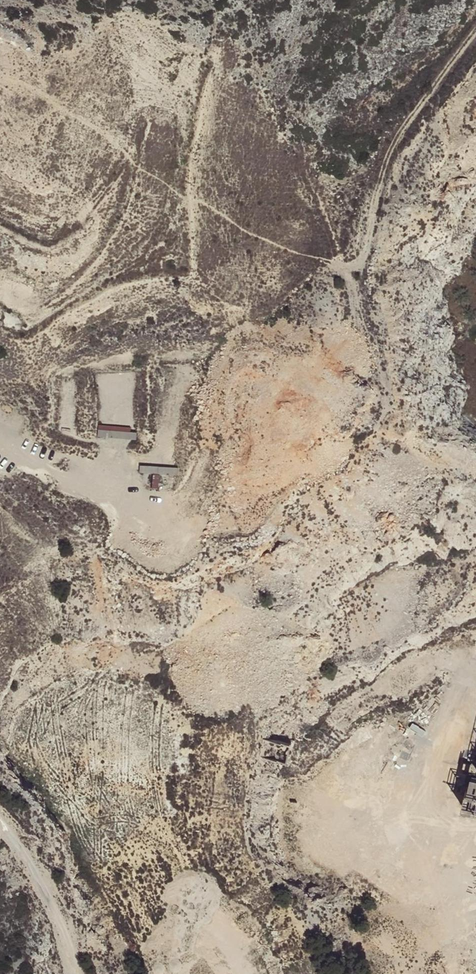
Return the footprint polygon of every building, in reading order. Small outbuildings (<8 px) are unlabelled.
[(100,437),(138,437),(138,426),(100,426),(100,437)] [(461,802),(475,805),(475,742),(461,802)]
